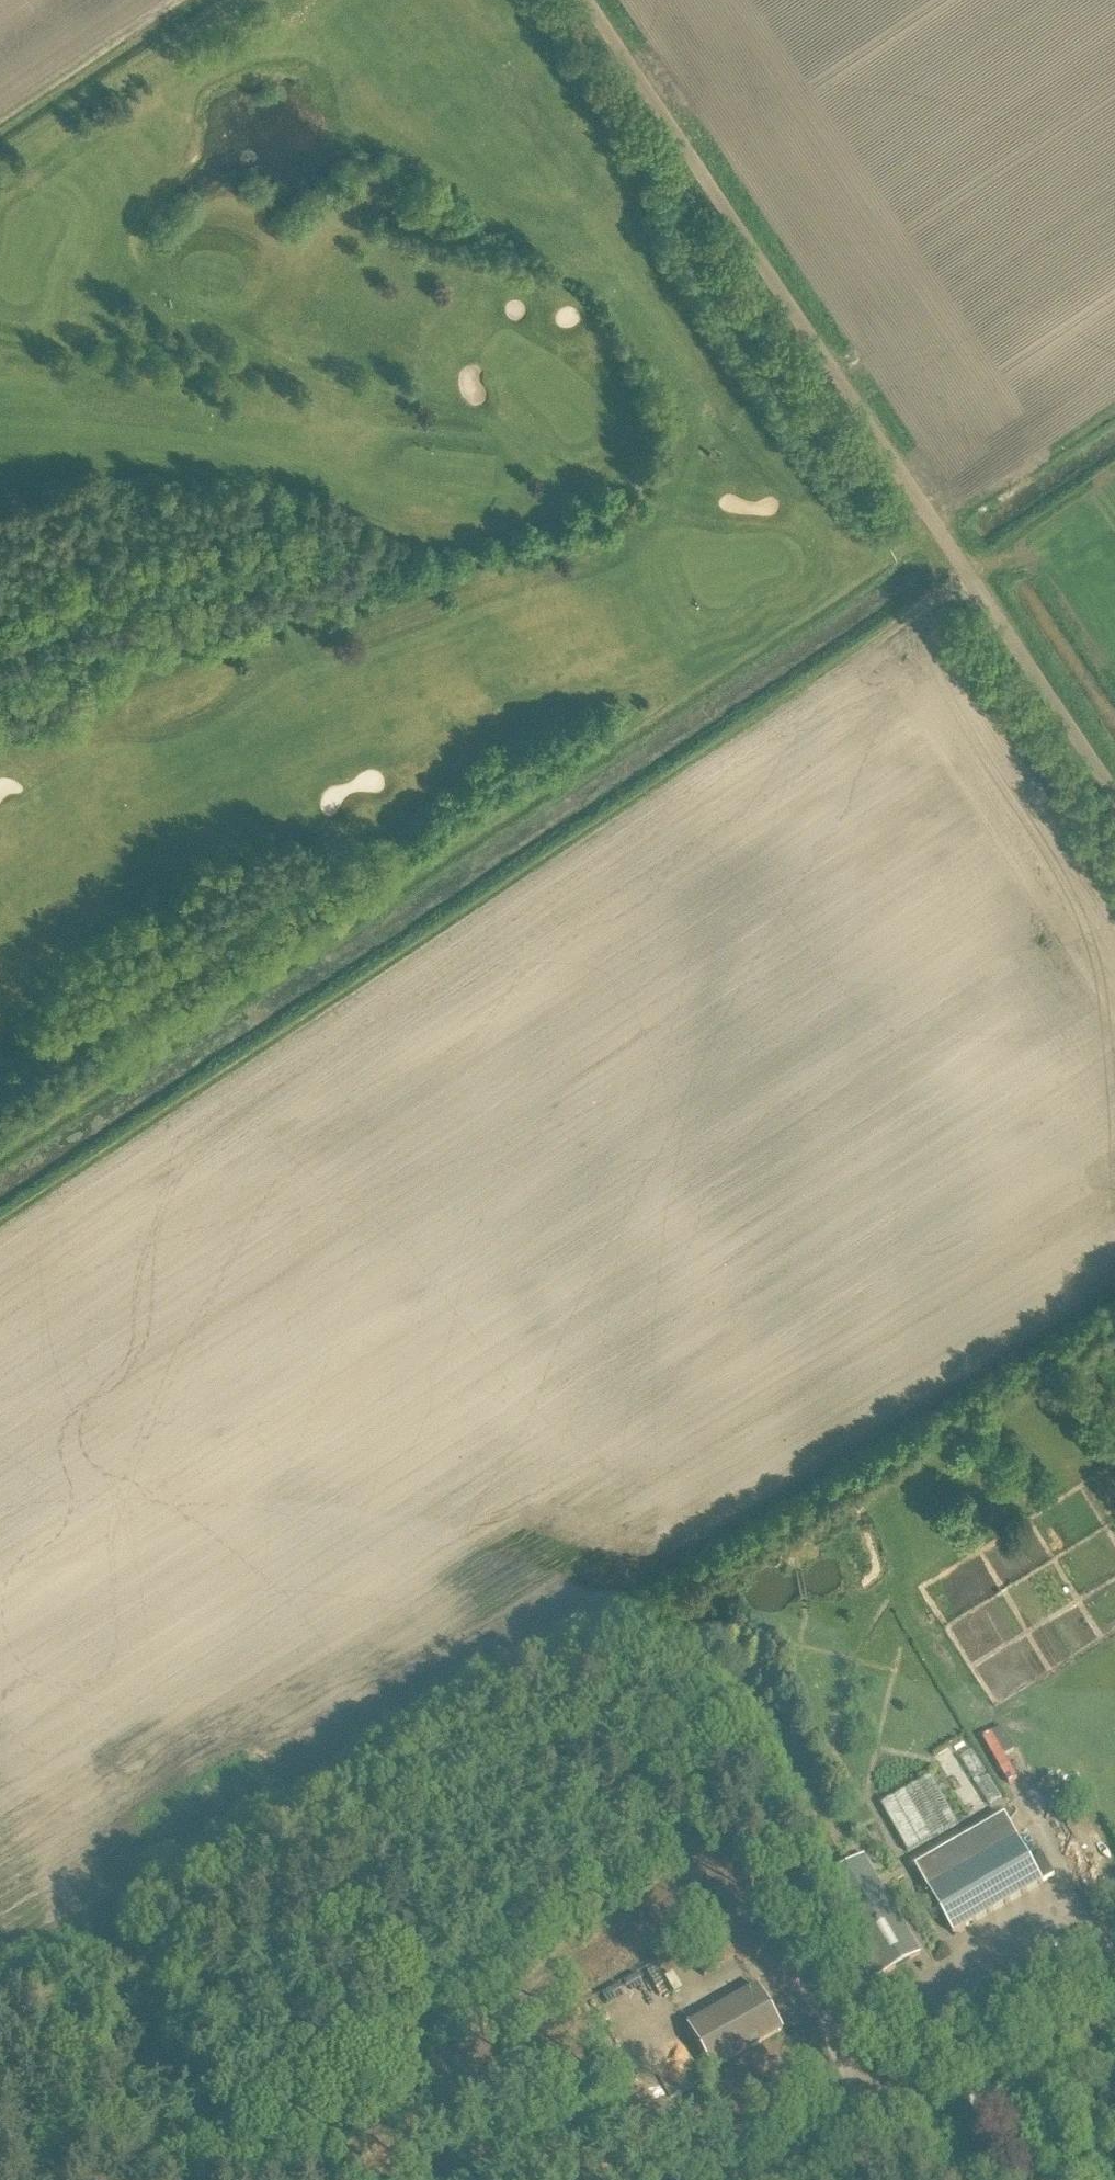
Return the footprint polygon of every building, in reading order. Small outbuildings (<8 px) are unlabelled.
[(909,1855),(957,1827),(931,1780),(882,1808),(909,1855)] [(916,1871),(929,1893),(954,1937),(1043,1885),(1005,1819),(916,1871)] [(829,1879),(869,1949),(857,1956),(873,1983),(921,1956),(864,1858),(829,1879)] [(756,1989),(686,2029),(711,2073),(781,2033),(756,1989)]
